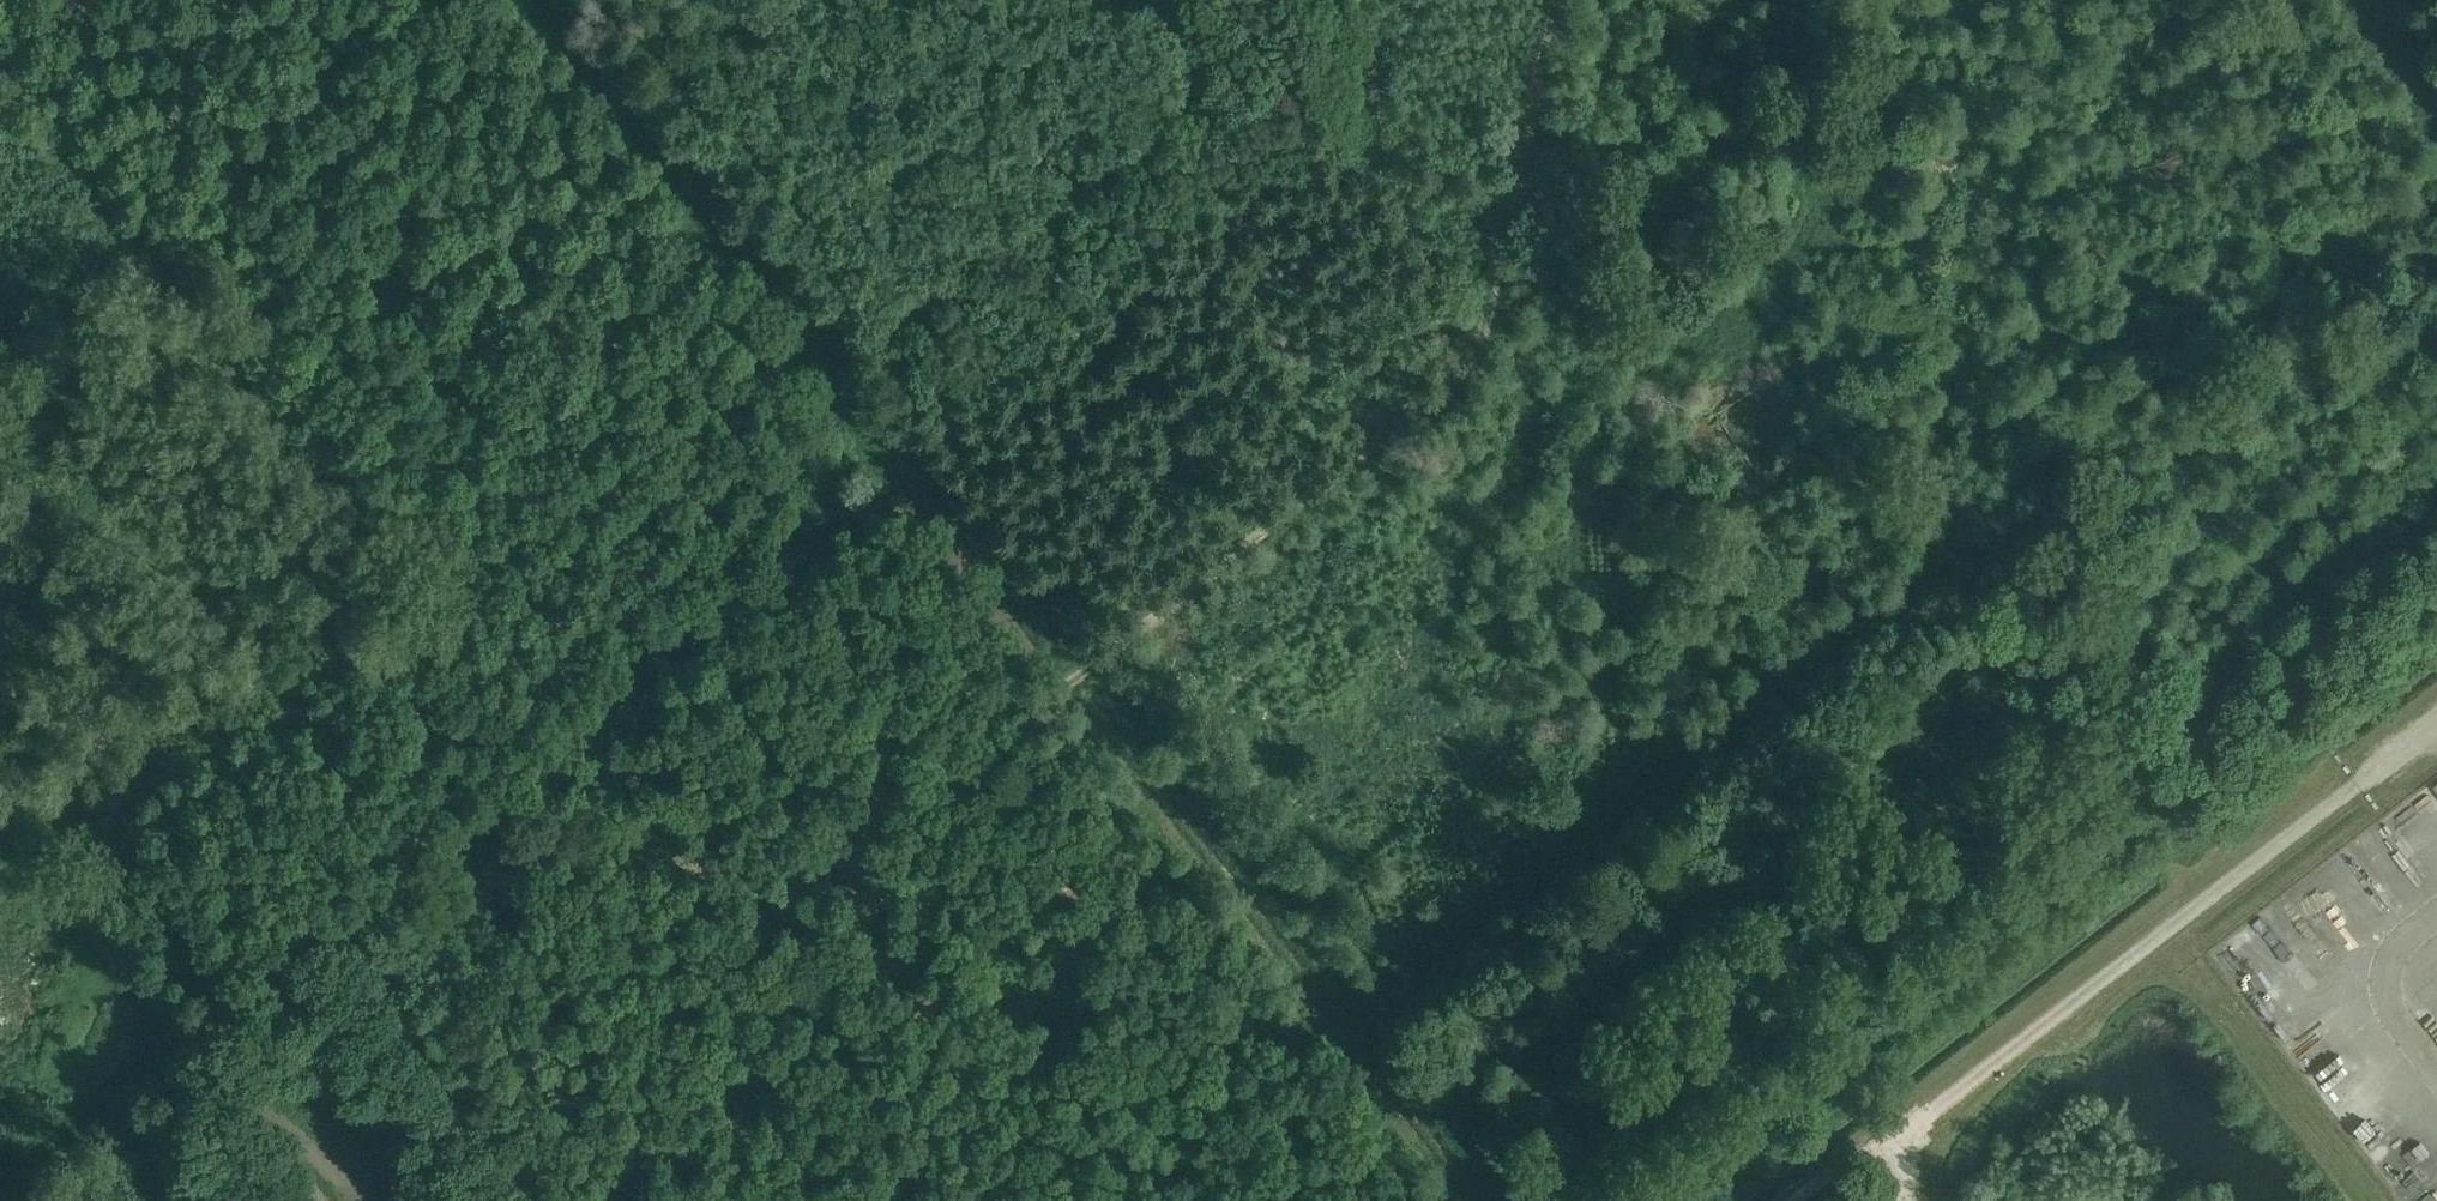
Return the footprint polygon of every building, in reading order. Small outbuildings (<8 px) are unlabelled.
[(2408,810),(2436,842),(2436,823),(2417,802),(2408,810)]
